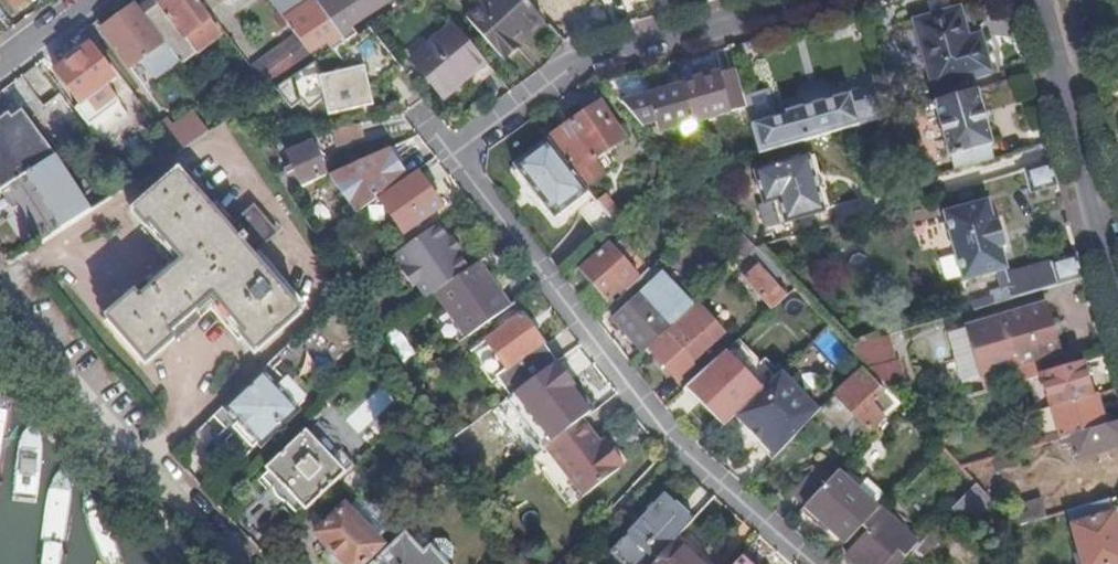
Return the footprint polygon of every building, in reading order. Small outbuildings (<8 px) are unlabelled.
[(180,69),(219,39),(190,0),(169,0),(159,7),(151,4),(139,13),(162,45),(180,69)] [(314,3),(316,6),(342,46),(354,38),(348,29),(386,4),(383,0),(318,0),(314,3)] [(522,0),(486,0),(464,19),(502,62),(517,48),(516,47),(543,23),(541,20),(522,0)] [(285,27),(307,56),(325,44),(331,53),(342,46),(316,6),(306,12),(304,9),(288,20),(289,24),(285,27)] [(139,13),(135,8),(102,32),(128,70),(162,45),(139,13)] [(958,14),(914,27),(933,92),(989,76),(979,40),(967,43),(958,14)] [(608,15),(585,21),(590,38),(613,31),(608,15)] [(484,64),(452,26),(410,62),(441,99),(484,64)] [(331,53),(329,54),(348,84),(367,71),(371,77),(393,61),(368,28),(354,38),(342,46),(331,53)] [(280,45),(251,68),(268,91),(298,69),(280,45)] [(90,49),(55,75),(80,109),(114,83),(90,49)] [(281,83),(293,109),(329,92),(317,66),(281,83)] [(692,86),(682,89),(693,126),(727,116),(716,72),(690,79),(692,86)] [(603,86),(645,132),(653,125),(656,136),(693,126),(682,89),(648,98),(640,76),(603,86)] [(992,149),(977,95),(935,107),(950,161),(951,160),(991,149),(992,149)] [(845,132),(895,118),(893,111),(880,115),(875,98),(852,105),(850,98),(786,116),(787,119),(752,128),(754,137),(760,157),(845,132)] [(563,132),(547,143),(584,190),(601,178),(591,163),(604,155),(622,142),(600,107),(568,129),(576,141),(571,144),(563,132)] [(903,116),(901,108),(893,111),(895,118),(903,116)] [(53,158),(20,113),(0,128),(0,193),(53,158)] [(168,122),(157,130),(176,156),(221,126),(214,115),(200,125),(192,115),(172,129),(168,122)] [(358,127),(329,134),(333,151),(360,140),(358,127)] [(760,157),(754,137),(712,151),(715,155),(725,167),(760,157)] [(306,140),(289,143),(294,154),(285,159),(290,170),(300,191),(324,180),(323,178),(324,174),(321,167),(325,165),(322,158),(318,155),(315,148),(311,150),(306,140)] [(552,221),(587,194),(584,190),(547,143),(546,141),(511,168),(552,221)] [(275,160),(267,148),(258,151),(267,165),(275,160)] [(991,149),(951,160),(955,174),(995,163),(991,149)] [(591,163),(601,178),(614,169),(604,155),(591,163)] [(725,167),(715,155),(702,159),(706,172),(725,167)] [(0,193),(0,195),(12,212),(17,209),(41,245),(68,228),(90,213),(53,158),(0,193)] [(808,161),(756,175),(765,206),(779,202),(786,225),(825,214),(808,161)] [(681,170),(677,166),(671,167),(677,174),(680,171),(681,170)] [(1050,166),(1022,175),(1029,198),(1057,189),(1050,166)] [(300,191),(290,170),(275,177),(288,196),(300,191)] [(677,174),(674,176),(678,181),(684,175),(680,171),(677,174)] [(108,319),(149,366),(211,313),(239,344),(245,340),(255,352),(305,309),(257,254),(277,237),(254,210),(234,227),(186,172),(136,215),(148,228),(142,234),(170,265),(108,319)] [(427,202),(431,198),(416,176),(380,204),(404,238),(436,214),(427,202)] [(441,211),(431,198),(427,202),(436,214),(441,211)] [(609,202),(600,210),(615,230),(624,222),(609,202)] [(1005,274),(999,253),(993,228),(987,206),(944,218),(962,286),(996,277),(1001,292),(990,295),(991,299),(994,308),(1082,281),(1075,257),(1005,279),(1004,274),(1005,274)] [(417,286),(427,300),(446,287),(456,280),(470,270),(459,256),(448,240),(437,226),(394,256),(406,271),(402,274),(414,289),(417,286)] [(997,227),(993,228),(999,253),(1004,251),(997,227)] [(452,237),(448,240),(459,256),(463,253),(452,237)] [(612,252),(639,282),(650,273),(622,243),(612,252)] [(639,282),(612,252),(608,248),(579,275),(607,304),(622,291),(626,295),(639,282)] [(756,252),(749,258),(758,268),(786,299),(793,292),(756,252)] [(456,280),(446,287),(452,296),(462,289),(477,310),(504,291),(485,265),(458,283),(456,280)] [(786,299),(758,268),(744,281),(771,312),(786,299)] [(672,328),(692,310),(661,277),(616,319),(632,337),(628,340),(641,354),(670,326),(672,328)] [(994,308),(991,299),(968,305),(971,315),(994,308)] [(672,328),(647,351),(677,383),(693,369),(690,365),(723,334),(697,306),(692,310),(672,328)] [(981,379),(985,395),(1040,379),(1062,373),(1057,357),(1059,357),(1045,308),(967,331),(981,379)] [(495,380),(509,400),(512,397),(554,366),(520,317),(485,342),(506,372),(495,380)] [(387,340),(382,332),(378,335),(383,343),(387,340)] [(893,365),(885,340),(848,351),(863,367),(886,392),(888,394),(904,389),(896,364),(893,365)] [(491,383),(495,380),(506,372),(485,342),(470,353),(491,383)] [(724,355),(689,386),(727,427),(735,420),(761,394),(724,355)] [(268,366),(257,377),(259,379),(262,377),(297,413),(305,404),(302,401),(306,397),(289,377),(282,381),(268,366)] [(554,366),(512,397),(541,435),(583,403),(554,366)] [(1062,373),(1040,379),(1050,411),(1090,399),(1081,367),(1062,373)] [(868,433),(883,419),(871,406),(883,395),(863,373),(835,398),(836,399),(834,406),(843,414),(849,413),(868,433)] [(761,394),(735,420),(748,434),(760,445),(775,460),(790,444),(818,415),(780,376),(761,394)] [(225,413),(257,447),(261,450),(298,414),(297,413),(262,377),(259,379),(257,377),(224,408),(227,411),(225,413)] [(358,433),(394,400),(382,387),(346,419),(358,433)] [(888,394),(886,392),(883,395),(871,406),(883,419),(887,419),(899,406),(888,394)] [(1090,399),(1050,411),(1057,436),(1035,443),(1037,449),(1068,440),(1105,430),(1096,398),(1090,399)] [(227,411),(224,408),(213,419),(247,456),(257,447),(225,413),(227,411)] [(582,421),(545,450),(582,500),(624,469),(610,451),(606,454),(600,446),(582,421)] [(1068,440),(1075,463),(1117,451),(1117,426),(1105,430),(1068,440)] [(314,430),(307,437),(344,477),(352,470),(314,430)] [(264,473),(266,475),(304,515),(344,477),(307,437),(304,434),(264,473)] [(992,461),(987,443),(960,451),(949,440),(935,444),(938,447),(960,470),(992,461)] [(606,454),(610,451),(604,443),(600,446),(606,454)] [(820,492),(829,483),(815,471),(792,496),(805,509),(820,492)] [(295,523),(304,515),(266,475),(257,483),(295,523)] [(829,483),(820,492),(822,494),(805,510),(844,546),(876,512),(836,475),(829,483)] [(952,513),(968,529),(993,504),(976,487),(952,513)] [(362,498),(347,513),(376,544),(392,529),(383,519),(385,516),(387,512),(389,508),(386,505),(381,506),(376,508),(374,510),(362,498)] [(620,563),(654,563),(674,543),(691,525),(663,498),(624,540),(623,539),(609,554),(620,563)] [(1045,504),(1004,516),(1018,530),(1050,521),(1045,504)] [(1072,514),(1076,529),(1072,530),(1081,563),(1117,563),(1117,538),(1112,518),(1111,519),(1106,504),(1072,514)] [(876,512),(878,513),(862,530),(869,536),(847,559),(853,563),(901,563),(917,547),(905,536),(910,531),(881,506),(876,512)] [(347,513),(344,510),(315,538),(339,563),(367,563),(382,550),(376,544),(347,513)] [(921,563),(952,531),(943,522),(912,555),(921,563)] [(374,563),(447,563),(452,559),(452,551),(445,543),(435,543),(422,555),(403,536),(374,563)] [(674,543),(654,563),(696,563),(674,543)] [(750,551),(738,563),(764,563),(750,551)]
